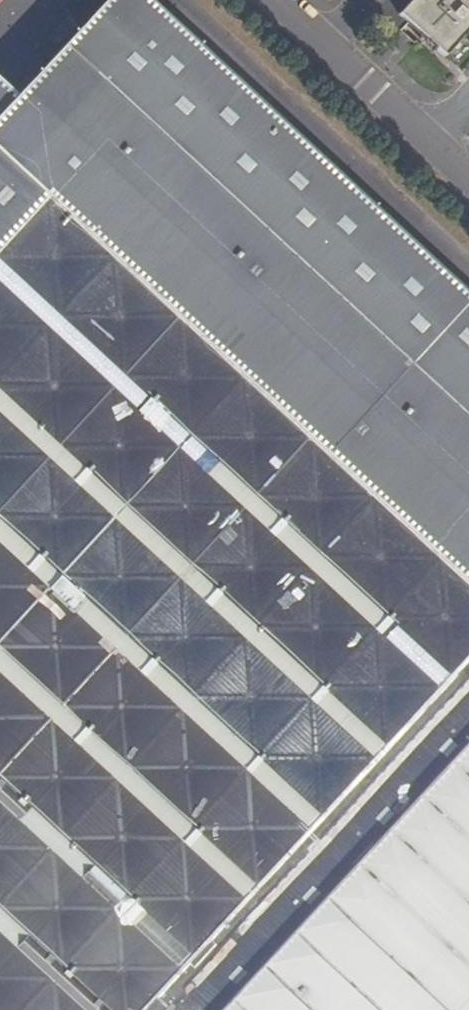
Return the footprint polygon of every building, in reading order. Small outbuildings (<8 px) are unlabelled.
[(153,0),(111,0),(20,98),(0,120),(0,1009),(468,1009),(468,293),(153,0)] [(398,12),(444,54),(468,28),(468,0),(410,0),(398,12)] [(20,98),(0,79),(0,120),(20,98)]
